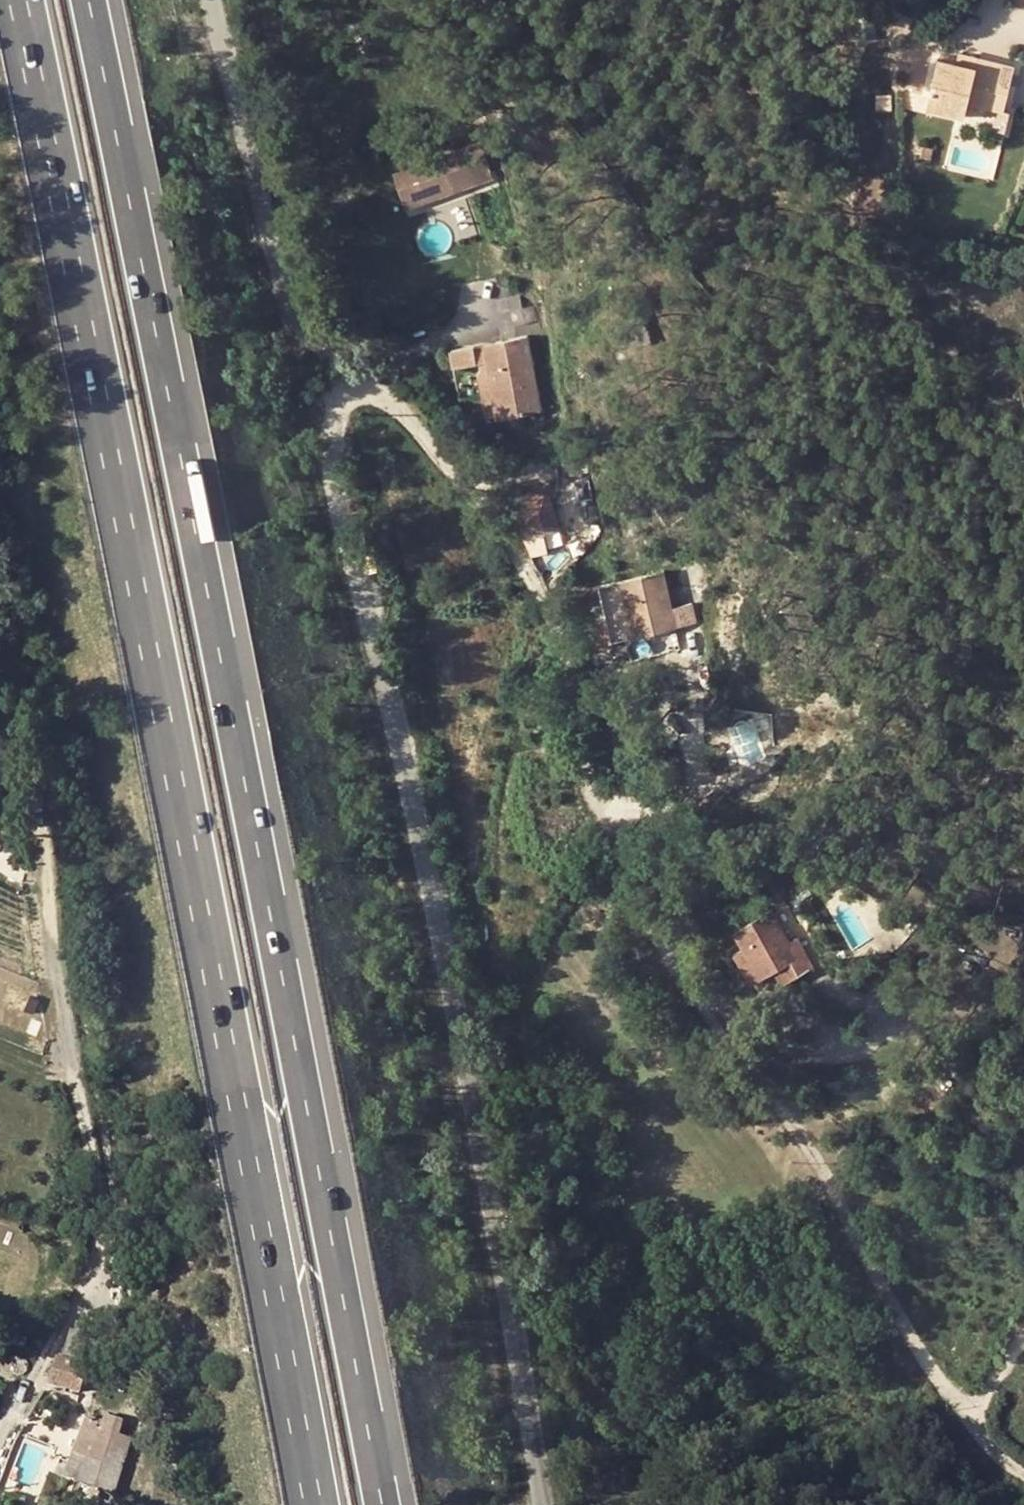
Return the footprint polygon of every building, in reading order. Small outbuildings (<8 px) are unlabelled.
[(977,55),(958,50),(956,60),(975,65),(977,55)] [(975,65),(967,99),(1003,108),(1013,64),(977,55),(975,65)] [(937,56),(926,105),(963,113),(967,99),(975,65),(956,60),(937,56)] [(999,122),(1006,124),(1009,110),(1003,108),(999,122)] [(406,207),(494,176),(480,138),(392,169),(406,207)] [(485,343),(490,372),(499,415),(540,407),(527,334),(485,343)] [(455,366),(477,362),(473,344),(451,348),(455,366)] [(478,374),(487,418),(499,415),(490,372),(478,374)] [(515,505),(524,536),(544,531),(559,527),(551,497),(544,493),(536,492),(524,496),(519,500),(515,505)] [(663,571),(601,585),(614,641),(677,627),(663,571)] [(7,827),(12,818),(0,812),(0,824),(7,827)] [(733,929),(743,947),(760,977),(775,969),(799,956),(791,941),(772,907),(733,929)] [(814,966),(798,937),(791,941),(799,956),(775,969),(783,983),(814,966)] [(750,983),(760,977),(743,947),(733,953),(750,983)] [(11,1343),(23,1347),(26,1340),(14,1336),(11,1343)] [(83,1369),(84,1366),(65,1361),(54,1358),(47,1385),(77,1392),(83,1369)] [(92,1396),(98,1373),(83,1369),(77,1392),(92,1396)] [(81,1485),(97,1430),(83,1425),(67,1481),(81,1485)] [(97,1430),(81,1485),(110,1495),(126,1440),(97,1430)] [(14,1493),(3,1490),(1,1503),(10,1504),(12,1504),(14,1493)] [(12,1504),(24,1504),(25,1495),(14,1493),(12,1504)]
